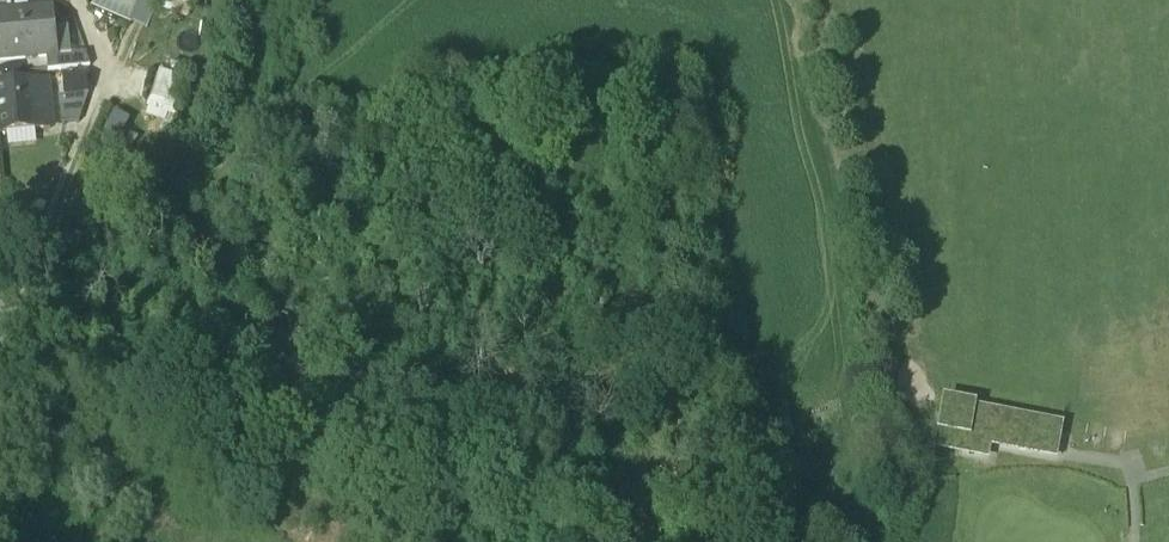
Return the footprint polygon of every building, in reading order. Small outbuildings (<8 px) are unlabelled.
[(127,23),(137,0),(95,0),(91,9),(127,23)] [(127,23),(144,30),(156,0),(137,0),(127,23)] [(46,57),(56,56),(53,28),(52,13),(20,16),(20,13),(0,15),(0,62),(46,57)] [(53,28),(56,56),(70,54),(68,27),(53,28)] [(46,57),(47,71),(90,67),(85,53),(70,54),(56,56),(46,57)] [(159,72),(151,99),(175,106),(183,79),(159,72)] [(62,76),(64,96),(64,97),(75,96),(88,94),(86,73),(62,76)] [(6,134),(35,131),(50,129),(45,81),(0,85),(0,134),(6,134)] [(88,94),(75,96),(78,124),(88,94)] [(78,124),(75,96),(64,97),(64,96),(59,97),(62,125),(78,124)] [(175,106),(151,99),(145,118),(165,124),(168,117),(172,118),(175,106)] [(96,149),(112,157),(130,122),(114,113),(96,149)] [(35,131),(6,134),(8,148),(36,145),(35,131)] [(975,409),(944,403),(936,447),(986,456),(988,449),(989,443),(989,442),(969,439),(973,419),(975,410),(975,409)] [(1062,426),(975,410),(973,419),(1045,432),(1060,435),(1062,426)] [(1045,432),(973,419),(969,439),(989,442),(989,443),(1041,453),(1045,432)] [(1060,435),(1045,432),(1041,453),(1057,456),(1060,435)] [(1041,453),(989,443),(988,449),(1055,462),(1057,456),(1041,453)] [(986,456),(936,447),(934,453),(985,462),(986,456)]
